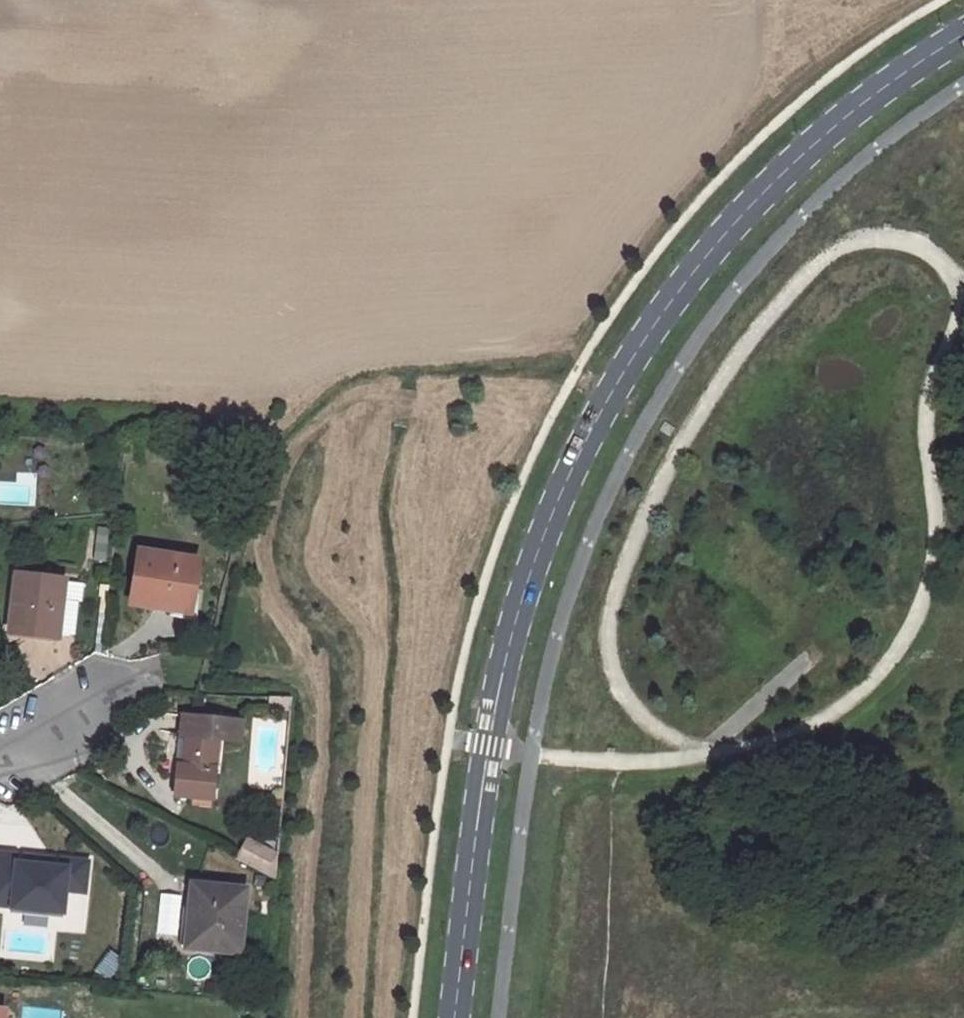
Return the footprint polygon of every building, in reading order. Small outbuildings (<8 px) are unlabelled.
[(141,551),(132,604),(170,610),(189,613),(192,594),(197,560),(141,551)] [(18,576),(11,636),(18,636),(19,629),(37,632),(36,638),(58,640),(59,634),(63,600),(76,602),(83,602),(85,584),(65,581),(65,580),(18,576)] [(170,610),(169,619),(195,623),(200,596),(192,594),(189,613),(170,610)] [(73,635),(76,602),(63,600),(59,634),(73,635)] [(178,764),(176,795),(213,799),(217,741),(244,744),(247,720),(185,713),(182,736),(188,737),(185,765),(178,764)] [(193,884),(187,948),(240,952),(245,890),(193,884)]
